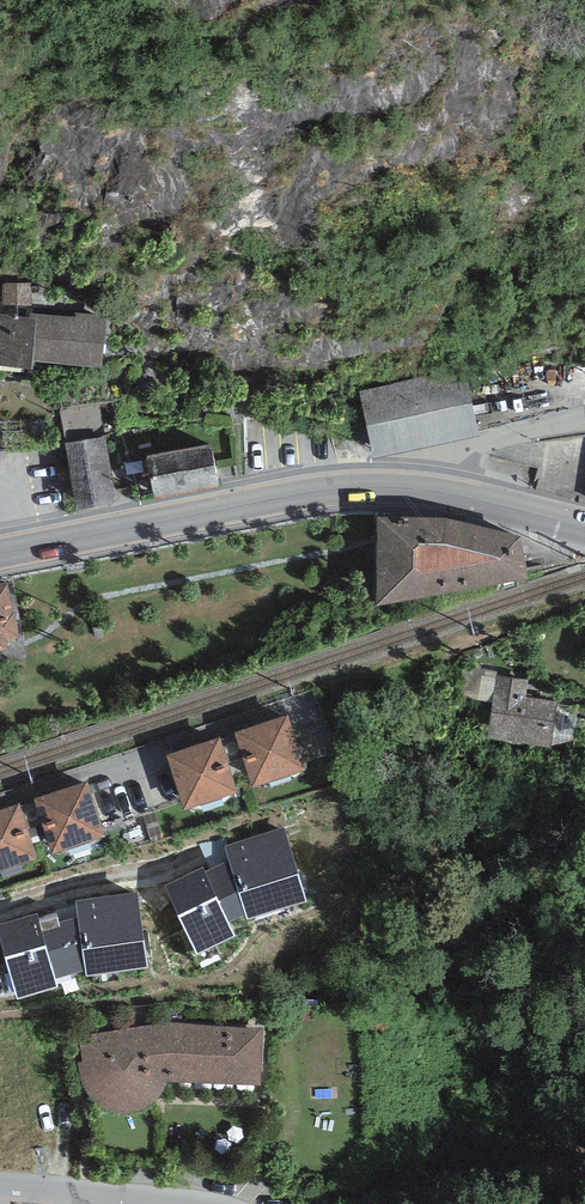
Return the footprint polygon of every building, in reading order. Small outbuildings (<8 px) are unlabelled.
[(3,283),(3,315),(29,318),(30,313),(33,314),(31,284),(3,283)] [(30,313),(29,318),(3,315),(0,315),(0,367),(32,370),(32,361),(103,367),(107,316),(76,313),(76,317),(33,314),(30,313)] [(372,457),(479,435),(465,370),(359,393),(372,457)] [(104,436),(65,443),(77,511),(116,504),(104,436)] [(211,445),(147,457),(155,500),(220,488),(211,445)] [(377,518),(375,606),(445,595),(445,517),(377,518)] [(521,536),(445,517),(445,595),(527,578),(521,536)] [(8,650),(6,640),(18,638),(7,583),(0,584),(0,651),(8,650)] [(497,675),(487,736),(548,747),(556,701),(525,696),(527,680),(497,675)] [(234,731),(251,787),(305,770),(288,715),(234,731)] [(166,755),(184,810),(237,792),(218,737),(166,755)] [(105,838),(87,781),(34,798),(52,855),(105,838)] [(19,804),(0,810),(0,871),(37,859),(19,804)] [(166,885),(197,955),(236,936),(228,924),(246,915),(247,920),(307,901),(283,827),(224,846),(228,859),(205,872),(202,868),(166,885)] [(17,999),(58,987),(55,979),(86,970),(87,977),(149,968),(137,892),(76,901),(77,906),(38,918),(37,914),(0,925),(0,937),(17,999)] [(261,1085),(262,1030),(184,1024),(166,1023),(150,1025),(79,1037),(82,1062),(77,1063),(78,1070),(79,1077),(82,1086),(87,1097),(95,1104),(101,1110),(111,1114),(120,1115),(129,1115),(137,1113),(146,1109),(151,1106),(158,1098),(162,1090),(166,1083),(261,1085)]
